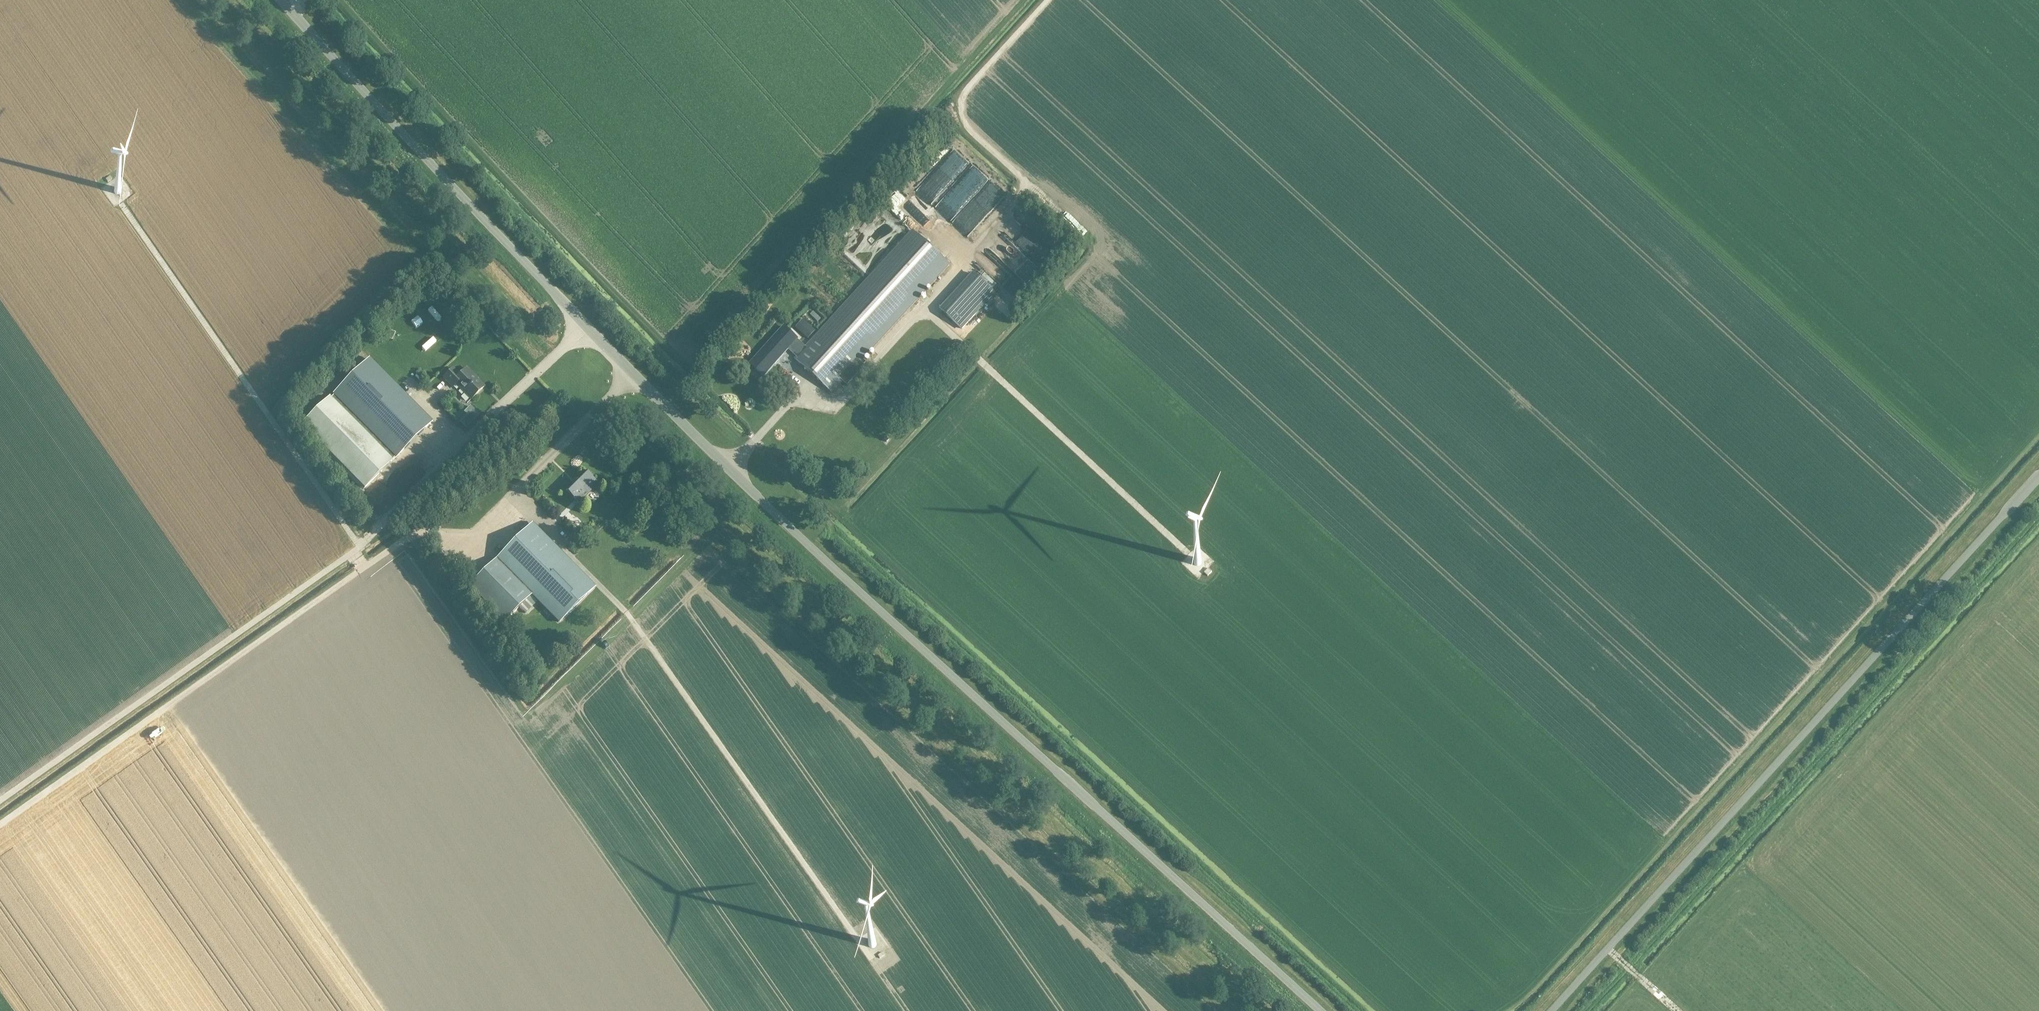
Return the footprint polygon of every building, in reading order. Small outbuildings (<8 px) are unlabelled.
[(944,157),(956,170),(963,163),(950,151),(944,157)] [(971,165),(957,180),(967,190),(982,175),(971,165)] [(972,201),(982,213),(998,198),(988,187),(972,201)] [(949,215),(957,200),(948,195),(940,210),(949,215)] [(1004,221),(1007,224),(1003,229),(1024,248),(1034,238),(1009,215),(1004,221)] [(853,225),(836,243),(864,271),(871,264),(849,242),(860,231),(853,225)] [(832,393),(842,382),(860,362),(949,265),(912,231),(806,347),(798,356),(795,359),(832,393)] [(1037,262),(1044,254),(1033,244),(1026,252),(1037,262)] [(985,275),(1009,292),(1016,282),(992,265),(985,275)] [(934,310),(959,331),(991,293),(967,272),(934,310)] [(785,295),(789,300),(797,293),(794,289),(785,295)] [(821,319),(813,311),(810,314),(818,322),(821,319)] [(803,315),(793,326),(807,339),(817,328),(803,315)] [(789,348),(798,356),(806,347),(797,339),(784,327),(761,351),(775,363),(789,348)] [(390,331),(387,338),(392,340),(395,333),(390,331)] [(302,424),(362,487),(431,421),(370,358),(302,424)] [(453,369),(444,378),(453,387),(456,384),(471,399),(484,387),(473,376),(474,375),(467,368),(460,375),(453,369)] [(567,491),(579,503),(596,485),(585,473),(567,491)] [(601,505),(608,496),(604,493),(597,502),(601,505)] [(488,498),(480,506),(484,511),(492,503),(488,498)] [(559,622),(594,587),(532,525),(471,586),(505,621),(519,607),(525,613),(538,601),(559,622)]
